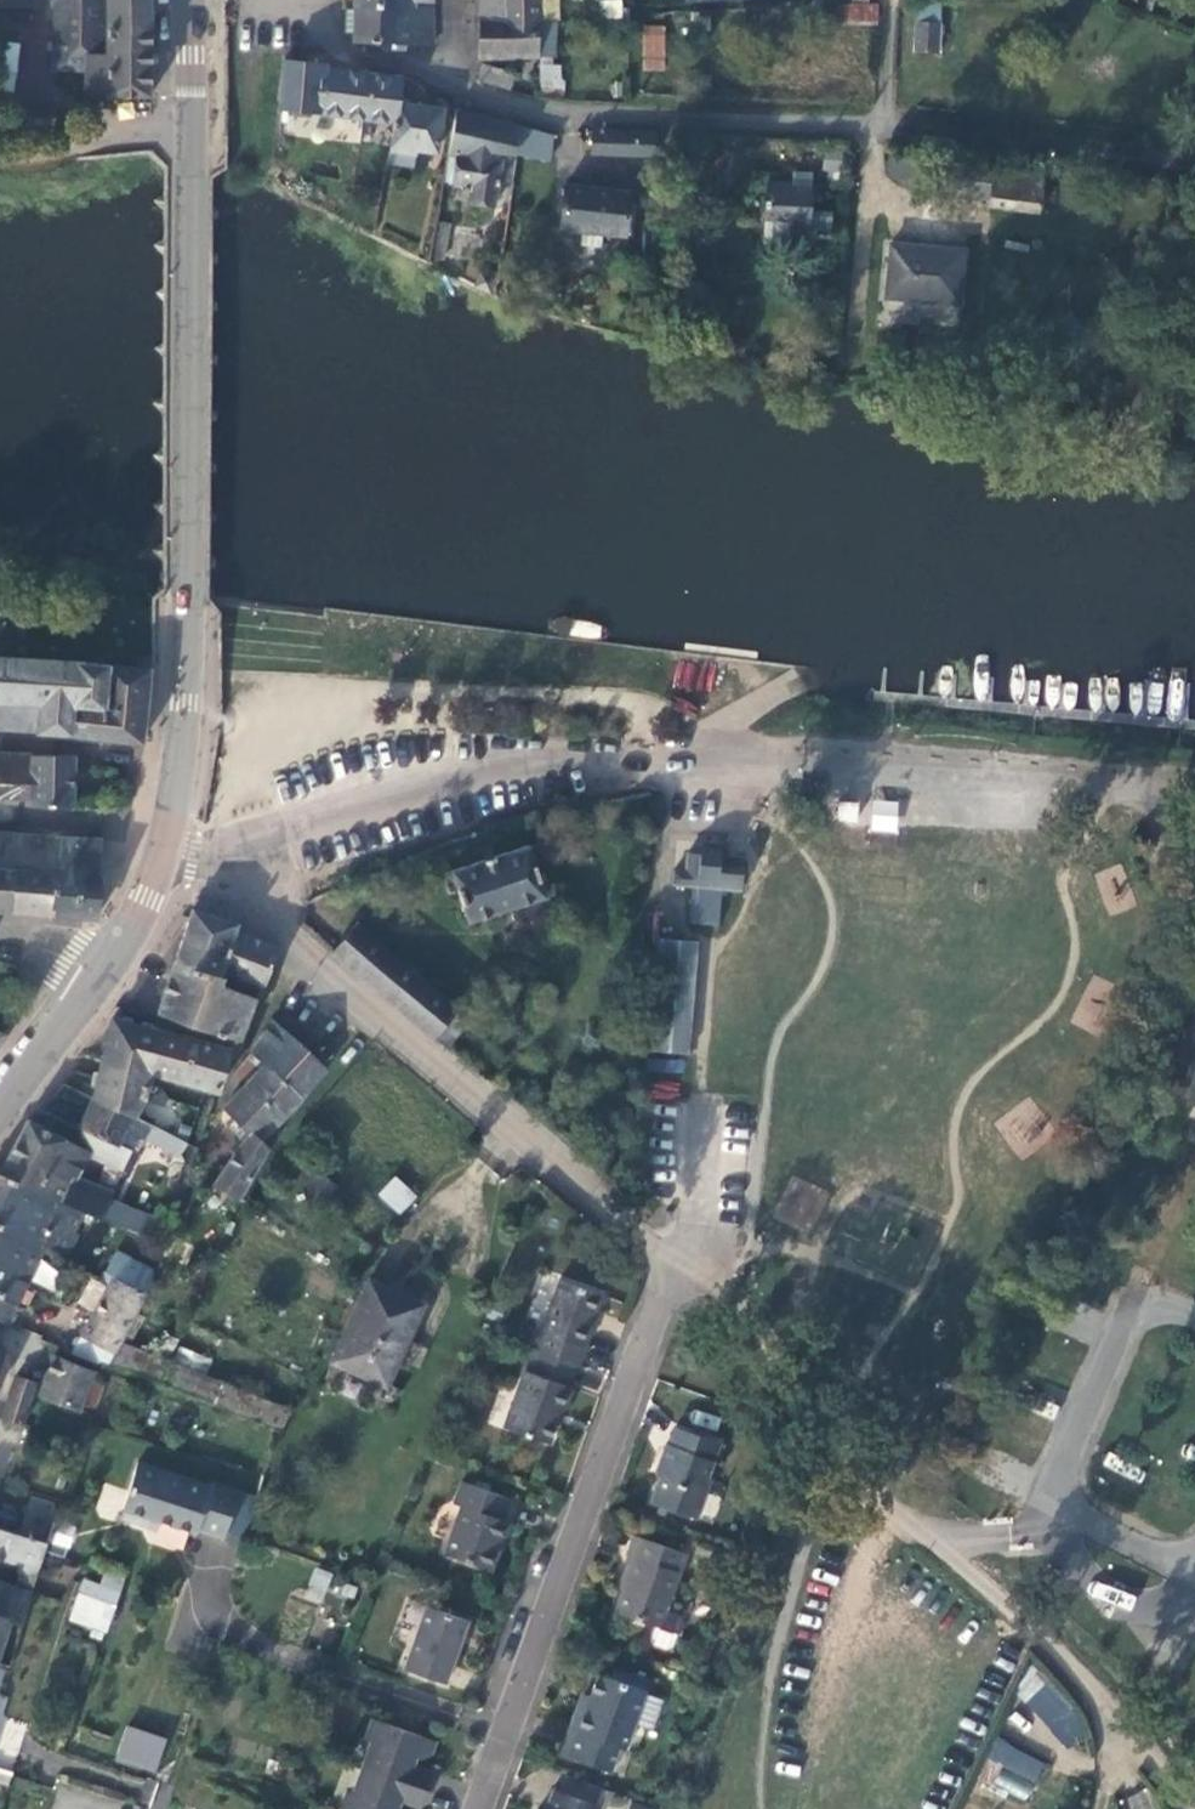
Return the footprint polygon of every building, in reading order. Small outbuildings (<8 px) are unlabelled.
[(60,6),(53,6),(52,69),(85,69),(85,96),(150,95),(151,18),(150,0),(60,0),(60,6)] [(503,19),(503,0),(478,0),(478,20),(503,19)] [(539,18),(539,0),(503,0),(503,19),(539,18)] [(411,6),(354,4),(354,9),(353,33),(353,44),(377,44),(391,44),(406,44),(432,44),(432,7),(411,6)] [(838,4),(837,19),(876,20),(877,5),(838,4)] [(938,53),(940,6),(916,5),(913,52),(938,53)] [(344,34),(353,33),(354,9),(345,9),(344,34)] [(539,58),(539,22),(539,18),(503,19),(478,20),(478,59),(539,58)] [(553,23),(539,22),(539,58),(553,58),(553,23)] [(642,70),(665,70),(666,25),(643,25),(642,70)] [(0,75),(0,89),(12,91),(19,44),(5,42),(0,75)] [(397,123),(398,104),(400,77),(324,69),(324,64),(283,60),(278,109),(394,122),(397,123)] [(563,63),(540,64),(541,92),(564,91),(563,63)] [(508,89),(513,73),(482,64),(477,81),(508,89)] [(441,110),(398,104),(397,123),(394,122),(387,162),(411,166),(413,149),(436,152),(441,110)] [(518,126),(455,109),(443,181),(452,183),(451,185),(468,187),(466,204),(491,207),(496,181),(510,184),(518,126)] [(656,134),(591,131),(591,153),(654,155),(656,134)] [(993,180),(989,204),(1037,212),(1043,171),(959,158),(956,175),(993,180)] [(789,220),(789,227),(809,229),(809,224),(816,224),(816,229),(827,230),(828,211),(809,210),(810,191),(792,190),(793,183),(767,181),(766,199),(764,199),(763,218),(765,219),(789,220)] [(628,192),(564,185),(559,229),(582,231),(580,244),(600,247),(601,234),(624,236),(624,235),(632,236),(635,203),(628,202),(628,192)] [(788,243),(789,227),(789,220),(765,219),(763,241),(788,243)] [(450,224),(436,222),(429,257),(443,260),(450,224)] [(887,296),(956,303),(960,253),(892,246),(887,296)] [(479,272),(474,286),(493,293),(495,278),(479,272)] [(0,655),(0,726),(63,730),(63,732),(137,740),(145,667),(78,659),(0,655)] [(30,751),(0,750),(0,777),(27,779),(29,779),(30,751)] [(68,752),(30,751),(29,779),(27,779),(26,803),(67,804),(68,752)] [(898,834),(899,801),(870,800),(869,833),(898,834)] [(719,873),(721,841),(721,840),(698,839),(698,829),(677,827),(676,838),(663,837),(662,856),(651,855),(650,868),(717,874),(719,873)] [(522,881),(506,832),(504,832),(505,829),(430,856),(446,907),(522,881)] [(16,868),(14,911),(97,916),(101,839),(0,832),(0,867),(16,868)] [(1120,863),(1093,873),(1109,915),(1136,904),(1120,863)] [(0,867),(0,910),(14,911),(16,868),(0,867)] [(223,971),(236,930),(244,903),(241,903),(241,902),(214,895),(197,889),(158,1012),(240,1038),(255,997),(253,995),(259,983),(223,971)] [(333,910),(310,938),(425,1033),(448,1005),(333,910)] [(672,930),(633,927),(625,1039),(663,1042),(672,930)] [(265,985),(279,945),(236,930),(223,971),(259,983),(265,985)] [(245,1047),(299,1100),(324,1064),(269,1013),(245,1047)] [(150,1072),(161,1029),(159,1028),(158,1030),(112,1017),(102,1058),(148,1069),(147,1071),(150,1072)] [(230,1048),(161,1029),(150,1072),(159,1074),(217,1090),(230,1048)] [(258,1141),(299,1100),(245,1047),(236,1055),(248,1066),(216,1101),(225,1111),(218,1119),(233,1136),(204,1176),(228,1191),(263,1147),(258,1141)] [(42,1072),(48,1061),(42,1058),(36,1069),(42,1072)] [(148,1069),(102,1058),(93,1096),(127,1111),(130,1110),(133,1107),(137,1101),(147,1071),(148,1069)] [(678,1098),(678,1083),(650,1083),(650,1098),(678,1098)] [(127,1111),(93,1096),(79,1127),(120,1146),(126,1130),(175,1155),(183,1140),(176,1136),(127,1111)] [(101,1216),(106,1204),(129,1150),(120,1146),(79,1127),(73,1142),(33,1122),(26,1119),(0,1167),(0,1172),(64,1200),(100,1217),(101,1216)] [(176,1136),(183,1140),(186,1141),(189,1134),(180,1129),(176,1136)] [(64,1200),(0,1172),(0,1222),(45,1244),(56,1249),(66,1258),(77,1234),(54,1222),(64,1200)] [(394,1174),(375,1193),(398,1215),(417,1196),(394,1174)] [(789,1174),(772,1219),(812,1234),(829,1190),(789,1174)] [(106,1204),(101,1216),(115,1222),(121,1210),(106,1204)] [(45,1244),(0,1222),(0,1295),(18,1303),(45,1244)] [(102,1284),(110,1289),(115,1281),(146,1296),(155,1275),(117,1256),(102,1284)] [(200,1290),(207,1275),(199,1272),(193,1286),(200,1290)] [(343,1363),(379,1282),(365,1275),(330,1357),(343,1363)] [(122,1344),(146,1296),(115,1281),(110,1289),(82,1338),(116,1355),(122,1344)] [(426,1301),(379,1282),(343,1363),(390,1382),(426,1301)] [(535,1354),(579,1369),(593,1329),(589,1327),(598,1300),(559,1286),(535,1354)] [(8,1322),(18,1303),(0,1295),(0,1319),(8,1322)] [(21,1334),(21,1367),(41,1367),(41,1334),(21,1334)] [(116,1355),(82,1338),(72,1355),(100,1367),(101,1363),(111,1366),(116,1355)] [(293,1414),(122,1344),(116,1355),(111,1366),(284,1436),(293,1414)] [(182,1346),(177,1358),(205,1370),(210,1358),(182,1346)] [(562,1417),(579,1369),(535,1354),(530,1352),(521,1376),(526,1378),(505,1433),(548,1448),(559,1415),(562,1417)] [(80,1414),(96,1375),(56,1360),(41,1399),(80,1414)] [(16,1379),(3,1420),(24,1427),(31,1405),(37,1386),(16,1379)] [(31,1405),(24,1427),(33,1430),(40,1407),(31,1405)] [(697,1456),(703,1438),(670,1426),(664,1445),(697,1456)] [(697,1456),(664,1445),(653,1477),(658,1479),(650,1505),(696,1521),(710,1481),(706,1480),(719,1443),(703,1438),(697,1456)] [(63,1492),(71,1469),(32,1456),(24,1478),(63,1492)] [(206,1488),(133,1463),(117,1510),(120,1510),(117,1519),(143,1527),(145,1519),(192,1534),(193,1532),(219,1540),(234,1494),(207,1485),(206,1488)] [(510,1505),(461,1487),(452,1511),(460,1514),(444,1557),(489,1574),(506,1530),(501,1529),(510,1505)] [(46,1545),(55,1516),(0,1500),(0,1531),(46,1545)] [(0,1531),(0,1563),(25,1570),(23,1576),(37,1580),(48,1545),(46,1545),(0,1531)] [(681,1555),(632,1538),(625,1557),(628,1558),(621,1578),(625,1580),(614,1614),(654,1628),(657,1629),(663,1613),(677,1574),(675,1573),(681,1555)] [(305,1599),(323,1604),(332,1571),(313,1567),(305,1599)] [(37,1580),(23,1576),(21,1585),(34,1590),(37,1580)] [(34,1590),(21,1585),(18,1592),(32,1596),(34,1590)] [(32,1596),(18,1592),(0,1586),(0,1619),(23,1626),(32,1596)] [(113,1617),(120,1598),(82,1587),(76,1605),(113,1617)] [(468,1629),(424,1613),(402,1676),(445,1691),(468,1629)] [(672,1648),(682,1620),(663,1613),(657,1629),(654,1628),(648,1644),(666,1651),(672,1648)] [(23,1626),(0,1619),(0,1651),(7,1631),(20,1636),(23,1626)] [(626,1732),(632,1734),(647,1693),(598,1675),(585,1711),(578,1708),(561,1754),(611,1772),(619,1750),(626,1732)] [(1065,1749),(1091,1728),(1051,1679),(1025,1700),(1065,1749)] [(25,1726),(9,1720),(0,1748),(0,1759),(13,1763),(25,1726)] [(364,1773),(428,1797),(434,1781),(414,1773),(418,1765),(423,1767),(433,1763),(437,1750),(374,1727),(367,1746),(373,1749),(364,1773)] [(167,1744),(127,1733),(116,1764),(156,1776),(167,1744)] [(986,1758),(1001,1765),(993,1785),(1028,1800),(1045,1760),(994,1739),(986,1758)] [(428,1797),(364,1773),(354,1800),(349,1798),(345,1808),(402,1808),(424,1808),(428,1797)] [(600,1787),(566,1775),(559,1793),(593,1805),(600,1787)] [(553,1791),(545,1808),(600,1808),(600,1807),(593,1805),(559,1793),(553,1791)]
